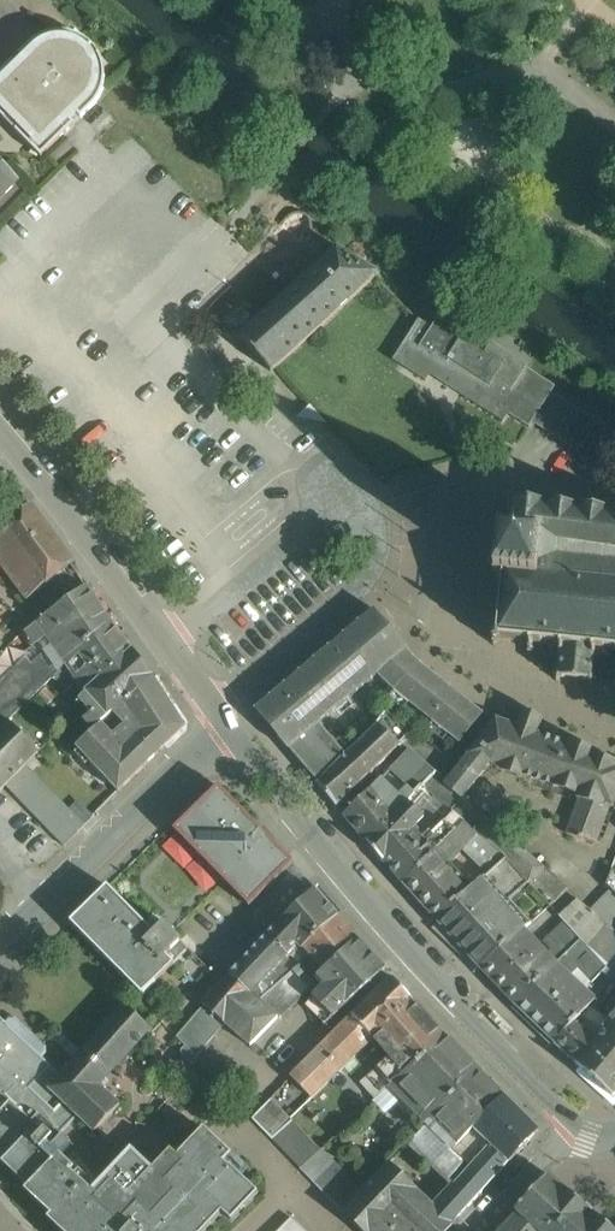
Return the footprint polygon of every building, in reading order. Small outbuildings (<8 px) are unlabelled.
[(47,33),(42,36),(37,38),(32,42),(19,54),(23,58),(16,64),(13,61),(0,73),(0,115),(30,145),(36,140),(47,151),(75,124),(71,120),(77,114),(81,118),(94,105),(99,99),(102,92),(103,87),(105,82),(105,76),(105,71),(104,67),(103,63),(101,58),(98,52),(94,47),(90,43),(86,39),(82,37),(76,34),(70,32),(61,31),(53,32),(47,33)] [(19,179),(0,158),(0,199),(19,179)] [(337,248),(239,337),(271,373),(377,275),(337,248)] [(484,354),(463,340),(467,335),(439,316),(432,327),(419,319),(406,338),(417,345),(403,366),(425,381),(430,374),(502,422),(508,413),(529,427),(532,422),(552,392),(556,387),(527,368),(528,366),(492,342),(484,354)] [(599,423),(552,392),(532,422),(579,453),(599,423)] [(10,479),(0,467),(0,487),(10,479)] [(612,511),(612,505),(608,504),(607,511),(579,507),(580,501),(575,501),(575,507),(548,503),(549,497),(544,497),(544,503),(514,499),(511,495),(507,497),(510,502),(507,533),(499,532),(494,576),(503,576),(496,635),(490,640),(494,645),(500,640),(528,643),(527,652),(533,652),(534,644),(558,647),(557,655),(559,655),(557,673),(554,673),(554,677),(556,677),(556,681),(560,681),(561,677),(589,680),(588,684),(593,685),(593,681),(596,682),(597,677),(593,676),(595,658),(596,658),(597,651),(614,653),(614,512),(612,511)] [(31,507),(0,532),(0,564),(27,600),(62,572),(72,564),(62,549),(31,507)] [(62,572),(37,593),(46,603),(71,582),(62,572)] [(23,636),(33,649),(38,644),(46,652),(33,666),(27,659),(0,685),(0,728),(7,720),(30,698),(66,665),(67,664),(68,664),(111,623),(87,587),(23,636)] [(374,608),(255,710),(259,716),(289,751),(320,724),(343,704),(350,713),(363,701),(356,693),(378,675),(406,650),(407,649),(374,608)] [(111,623),(68,664),(67,664),(66,665),(85,694),(131,652),(132,651),(111,623)] [(480,714),(431,675),(429,677),(419,667),(420,666),(406,653),(408,651),(406,650),(378,675),(394,691),(459,744),(483,714),(481,712),(480,714)] [(131,652),(85,694),(85,695),(79,701),(92,714),(84,722),(94,732),(102,724),(101,723),(114,712),(153,678),(132,651),(131,652)] [(135,738),(170,704),(153,678),(114,712),(126,726),(114,737),(102,724),(94,732),(77,748),(100,773),(135,738)] [(135,738),(155,758),(165,748),(164,747),(179,733),(181,722),(170,704),(135,738)] [(411,733),(384,713),(375,724),(377,726),(393,741),(394,740),(399,745),(411,733)] [(536,734),(541,722),(521,715),(517,727),(496,720),(468,755),(468,756),(447,782),(444,786),(461,800),(462,798),(490,763),(580,795),(566,834),(582,840),(583,838),(597,844),(611,806),(613,807),(614,800),(614,766),(593,758),(594,755),(536,734)] [(5,787),(26,766),(38,753),(7,720),(0,728),(0,792),(5,787)] [(347,756),(320,724),(291,750),(319,784),(347,756)] [(319,784),(318,785),(337,806),(357,785),(399,745),(394,740),(393,741),(377,726),(347,756),(319,784)] [(155,758),(135,738),(100,773),(118,793),(155,758)] [(435,772),(410,749),(387,773),(391,778),(395,773),(408,786),(399,796),(406,803),(420,788),(422,786),(435,772)] [(69,809),(26,766),(5,787),(64,846),(85,824),(69,809)] [(545,869),(462,798),(461,800),(444,786),(447,782),(436,773),(435,772),(422,786),(464,822),(506,858),(506,859),(529,883),(545,869)] [(381,779),(344,816),(367,843),(394,817),(395,816),(406,803),(399,796),(381,779)] [(294,863),(218,787),(175,830),(250,906),(294,863)] [(438,803),(420,788),(406,803),(395,816),(394,817),(367,843),(382,860),(438,803)] [(78,801),(69,809),(85,824),(93,816),(78,801)] [(438,803),(382,860),(402,882),(438,850),(464,822),(441,803),(440,804),(438,803)] [(438,850),(402,882),(436,921),(467,894),(445,869),(471,841),(477,847),(468,857),(488,875),(506,858),(464,822),(438,850)] [(467,894),(436,921),(480,969),(481,969),(524,929),(502,906),(529,883),(506,859),(506,858),(488,875),(467,894)] [(612,869),(606,885),(611,890),(614,894),(614,872),(612,869)] [(154,933),(107,887),(70,923),(143,995),(174,964),(166,956),(181,941),(164,923),(154,933)] [(293,913),(317,936),(339,916),(315,889),(293,913)] [(611,890),(591,910),(606,924),(614,933),(614,894),(611,890)] [(606,924),(578,899),(558,916),(564,922),(580,940),(586,946),(606,924)] [(317,936),(293,913),(280,925),(259,946),(277,964),(297,944),(302,949),(303,948),(317,936)] [(317,936),(303,948),(310,956),(324,971),(358,939),(339,916),(317,936)] [(564,922),(543,942),(551,950),(547,953),(556,963),(580,940),(564,922)] [(606,924),(586,946),(607,968),(602,973),(614,984),(614,933),(606,924)] [(524,929),(481,969),(514,1005),(556,963),(547,953),(524,929)] [(320,1003),(372,953),(358,939),(324,971),(312,982),(316,986),(322,980),(326,985),(314,998),(320,1003)] [(586,946),(580,940),(556,963),(569,976),(578,968),(592,983),(602,973),(607,968),(586,946)] [(277,964),(259,946),(236,967),(257,986),(277,964)] [(372,953),(320,1003),(333,1017),(385,968),(372,953)] [(324,971),(310,956),(297,967),(312,982),(324,971)] [(569,976),(556,963),(514,1005),(554,1043),(590,1006),(596,1001),(569,976)] [(297,967),(271,991),(292,1009),(316,986),(312,982),(297,967)] [(229,975),(204,1005),(226,1024),(251,1046),(279,1017),(261,1001),(230,974),(229,975)] [(392,977),(355,1013),(292,1077),(312,1098),(374,1039),(413,1001),(392,977)] [(292,1009),(271,991),(261,1001),(279,1017),(281,1019),(292,1009)] [(600,1014),(608,1022),(605,1026),(614,1034),(614,997),(600,1014)] [(413,1001),(374,1039),(390,1057),(404,1073),(445,1037),(413,1001)] [(52,1087),(51,1089),(65,1102),(77,1112),(71,1118),(73,1120),(78,1114),(95,1131),(120,1105),(98,1086),(150,1029),(125,1005),(83,1053),(76,1060),(52,1087)] [(204,1005),(204,1006),(176,1037),(197,1057),(226,1024),(204,1005)] [(590,1006),(554,1043),(577,1063),(576,1064),(613,1097),(614,1094),(614,1034),(605,1026),(608,1022),(590,1006)] [(178,1157),(184,1163),(165,1183),(175,1193),(151,1217),(138,1204),(120,1224),(96,1202),(99,1198),(92,1191),(72,1172),(75,1168),(62,1156),(53,1148),(63,1137),(60,1134),(73,1120),(71,1118),(77,1112),(65,1102),(55,1112),(47,1104),(51,1100),(40,1089),(36,1093),(31,1088),(36,1082),(52,1066),(42,1057),(13,1030),(4,1022),(0,1026),(0,1145),(10,1154),(5,1159),(2,1163),(28,1187),(25,1191),(51,1216),(48,1219),(60,1230),(205,1230),(222,1213),(232,1221),(258,1193),(225,1162),(232,1155),(204,1128),(178,1157)] [(46,1047),(20,1023),(13,1030),(42,1057),(46,1053),(46,1047)] [(83,1053),(61,1032),(53,1040),(76,1060),(83,1053)] [(391,1085),(388,1088),(424,1124),(425,1123),(478,1070),(478,1069),(446,1036),(445,1037),(404,1073),(391,1085)] [(390,1057),(377,1069),(391,1085),(404,1073),(390,1057)] [(478,1070),(425,1123),(453,1151),(463,1140),(505,1097),(478,1070)] [(65,1102),(51,1089),(52,1087),(48,1083),(43,1088),(36,1082),(31,1088),(36,1093),(40,1089),(51,1100),(47,1104),(55,1112),(65,1102)] [(463,1140),(500,1174),(541,1129),(505,1097),(463,1140)] [(271,1099),(252,1119),(263,1130),(283,1111),(271,1099)] [(283,1111),(263,1130),(272,1139),(292,1121),(283,1111)] [(292,1121),(272,1139),(287,1154),(301,1169),(320,1150),(292,1121)] [(63,1137),(53,1148),(62,1156),(72,1145),(63,1137)] [(500,1174),(463,1140),(453,1151),(463,1161),(464,1165),(451,1182),(455,1186),(440,1203),(458,1219),(500,1174)] [(0,1145),(0,1154),(5,1159),(10,1154),(0,1145)] [(153,1170),(132,1149),(92,1191),(99,1198),(96,1202),(120,1224),(138,1204),(151,1217),(175,1193),(165,1183),(184,1163),(178,1157),(171,1150),(153,1170)] [(363,1191),(321,1149),(320,1150),(301,1169),(343,1211),(363,1191)] [(453,1151),(436,1168),(451,1182),(464,1165),(463,1161),(453,1151)] [(389,1163),(363,1191),(343,1211),(363,1230),(447,1230),(458,1219),(440,1203),(436,1207),(389,1163)] [(538,1230),(614,1230),(594,1214),(595,1213),(584,1203),(583,1205),(564,1188),(563,1188),(547,1175),(527,1198),(526,1198),(515,1211),(517,1213),(538,1230)] [(517,1213),(501,1230),(538,1230),(517,1213)] [(279,1230),(306,1230),(292,1218),(279,1230)]
